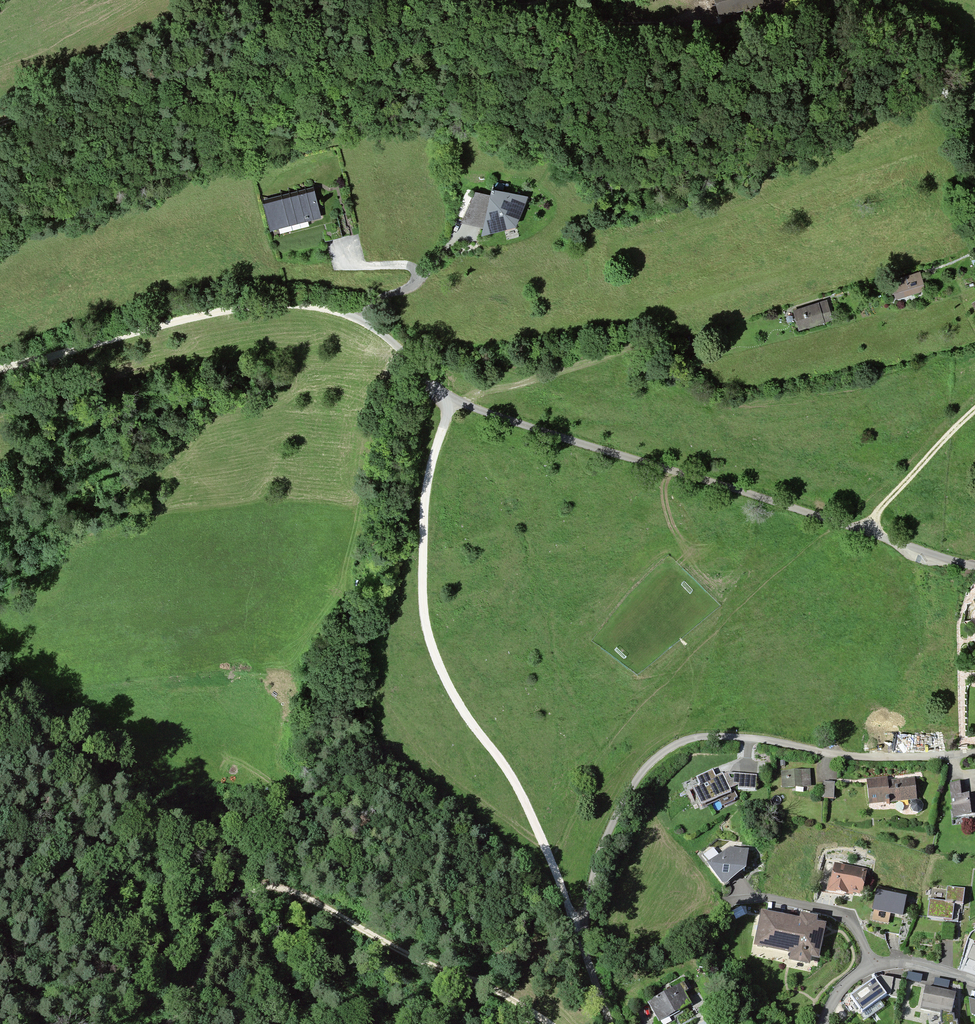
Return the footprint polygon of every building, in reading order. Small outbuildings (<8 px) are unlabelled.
[(761,0),(719,0),(722,13),(761,1),(761,0)] [(314,187),(263,200),(271,230),(322,218),(314,187)] [(529,196),(493,188),(490,196),(476,192),(462,223),(483,228),(481,237),(518,226),(529,196)] [(925,289),(920,273),(893,282),(898,298),(925,289)] [(826,301),(796,311),(801,328),(832,319),(826,301)] [(700,783),(693,787),(701,807),(731,792),(730,789),(738,785),(738,789),(756,790),(756,775),(727,772),(723,774),(722,773),(715,776),(712,770),(697,777),(700,783)] [(807,770),(781,772),(782,786),(808,784),(807,770)] [(888,781),(869,782),(870,802),(892,799),(893,803),(916,801),(914,782),(888,784),(888,781)] [(835,784),(823,784),(823,800),(834,800),(835,784)] [(952,787),(955,820),(974,818),(974,799),(966,800),(965,785),(952,787)] [(731,851),(709,870),(725,890),(746,875),(747,853),(731,851)] [(867,874),(837,868),(832,892),(862,898),(867,874)] [(946,901),(930,899),(928,917),(951,920),(953,902),(962,903),(964,888),(948,887),(946,901)] [(906,898),(880,893),(876,912),(902,918),(906,898)] [(801,924),(763,916),(756,949),(793,956),(792,963),(810,967),(812,960),(819,962),(826,930),(816,928),(817,922),(802,919),(801,924)] [(886,999),(875,983),(852,1000),(863,1015),(886,999)] [(926,987),(921,1006),(939,1010),(940,1023),(956,1023),(956,1021),(953,1021),(953,1014),(950,1014),(954,992),(926,987)] [(679,989),(650,1006),(660,1023),(689,1007),(679,989)]
